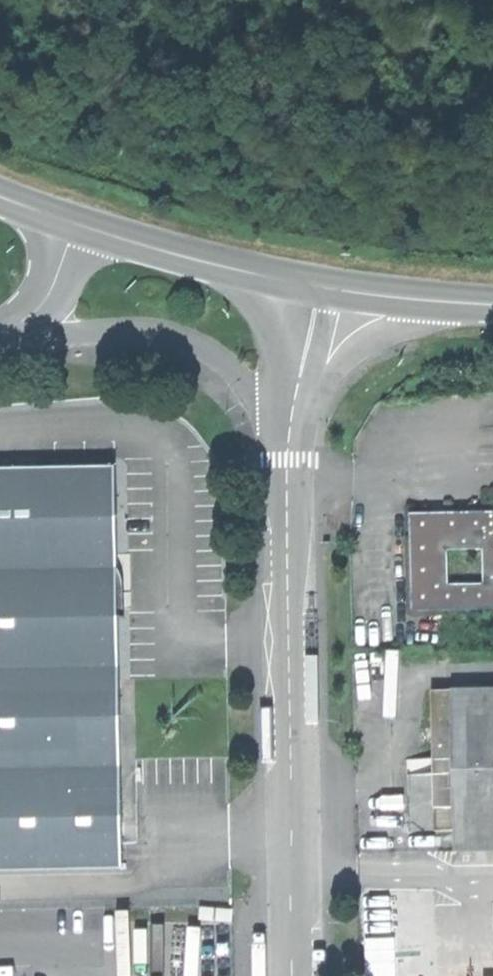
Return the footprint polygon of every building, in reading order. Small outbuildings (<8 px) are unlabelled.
[(492,603),(492,422),(485,422),(486,508),(487,604),(492,603)] [(123,869),(120,671),(117,467),(0,468),(0,870),(123,869)] [(399,604),(487,604),(486,508),(398,509),(399,560),(399,604)] [(426,686),(428,758),(452,758),(451,685),(426,686)] [(492,845),(492,685),(451,685),(452,758),(454,824),(454,846),(492,845)] [(429,825),(454,824),(452,758),(428,758),(428,792),(429,825)]
